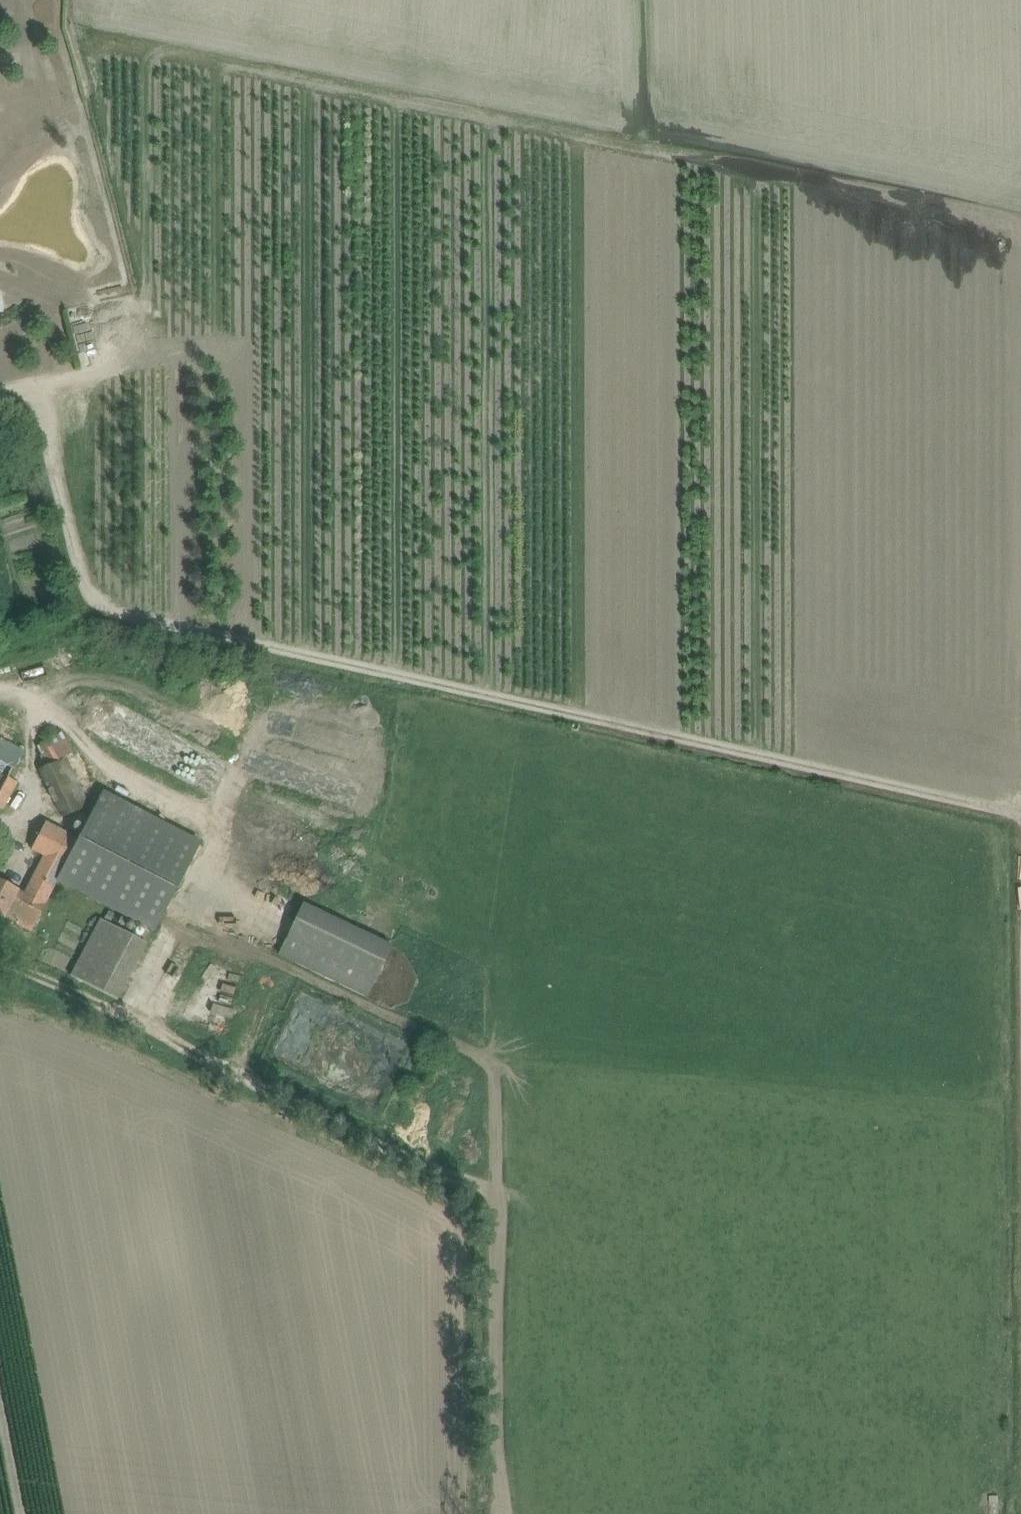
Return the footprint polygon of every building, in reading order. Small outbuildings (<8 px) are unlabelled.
[(0,738),(0,763),(13,770),(24,752),(0,738)] [(36,769),(61,817),(84,805),(61,759),(36,769)] [(17,784),(8,779),(0,793),(0,808),(2,810),(12,792),(17,784)] [(31,931),(45,905),(44,904),(57,879),(154,929),(181,876),(85,826),(78,839),(45,822),(31,849),(44,856),(24,894),(18,891),(18,890),(0,880),(0,914),(31,931)] [(277,954),(366,996),(391,944),(302,902),(277,954)] [(69,974),(117,999),(146,943),(98,918),(69,974)]
